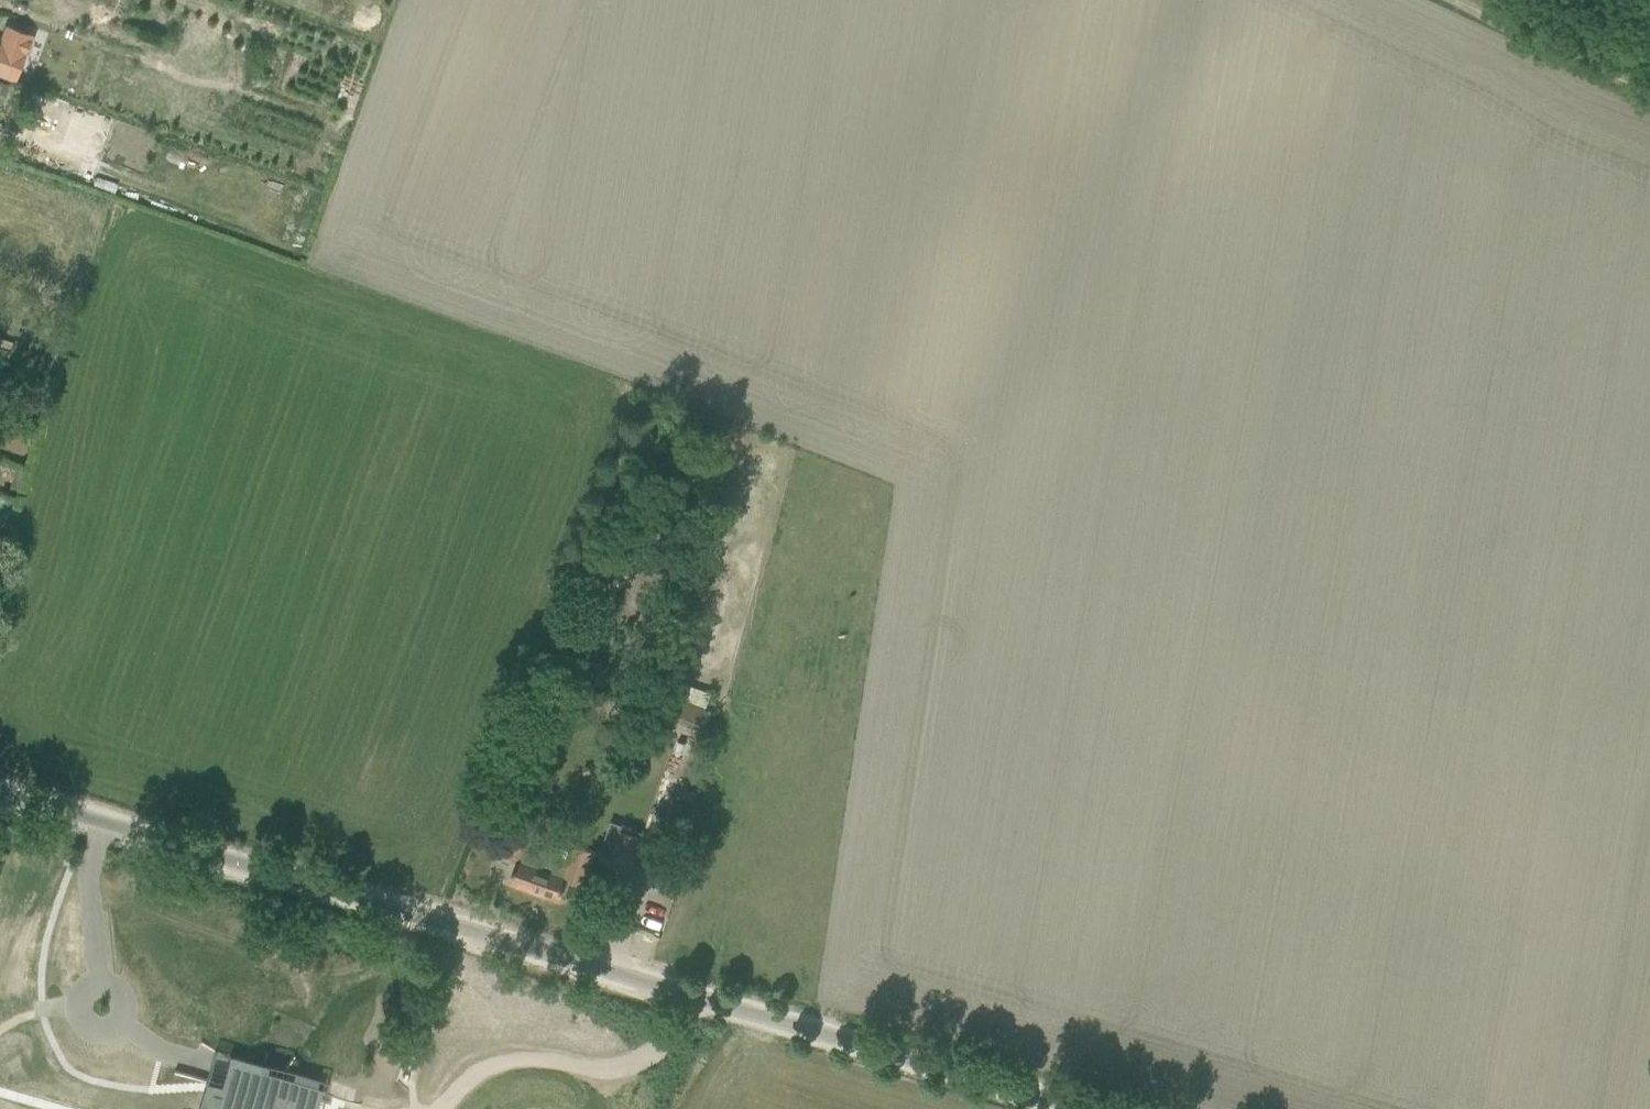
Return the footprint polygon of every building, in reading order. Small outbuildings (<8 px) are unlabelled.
[(5,81),(12,84),(30,35),(7,27),(1,45),(0,45),(0,79),(5,81)] [(691,720),(699,723),(711,693),(676,679),(659,723),(686,733),(691,720)] [(698,792),(688,789),(684,801),(694,804),(698,792)] [(516,861),(516,862),(509,882),(558,900),(565,879),(581,884),(593,850),(573,843),(566,863),(523,847),(529,828),(533,816),(515,809),(499,855),(516,861)] [(620,824),(608,857),(633,866),(643,838),(641,838),(643,832),(620,824)] [(260,1107),(267,1108),(310,1108),(313,1098),(317,1100),(329,1103),(331,1096),(351,1101),(352,1100),(355,1088),(330,1081),(327,1092),(320,1091),(315,1089),(280,1080),(279,1079),(261,1074),(264,1063),(262,1063),(229,1054),(228,1057),(227,1059),(220,1084),(205,1080),(203,1090),(198,1107),(206,1108),(260,1108),(260,1107)]
